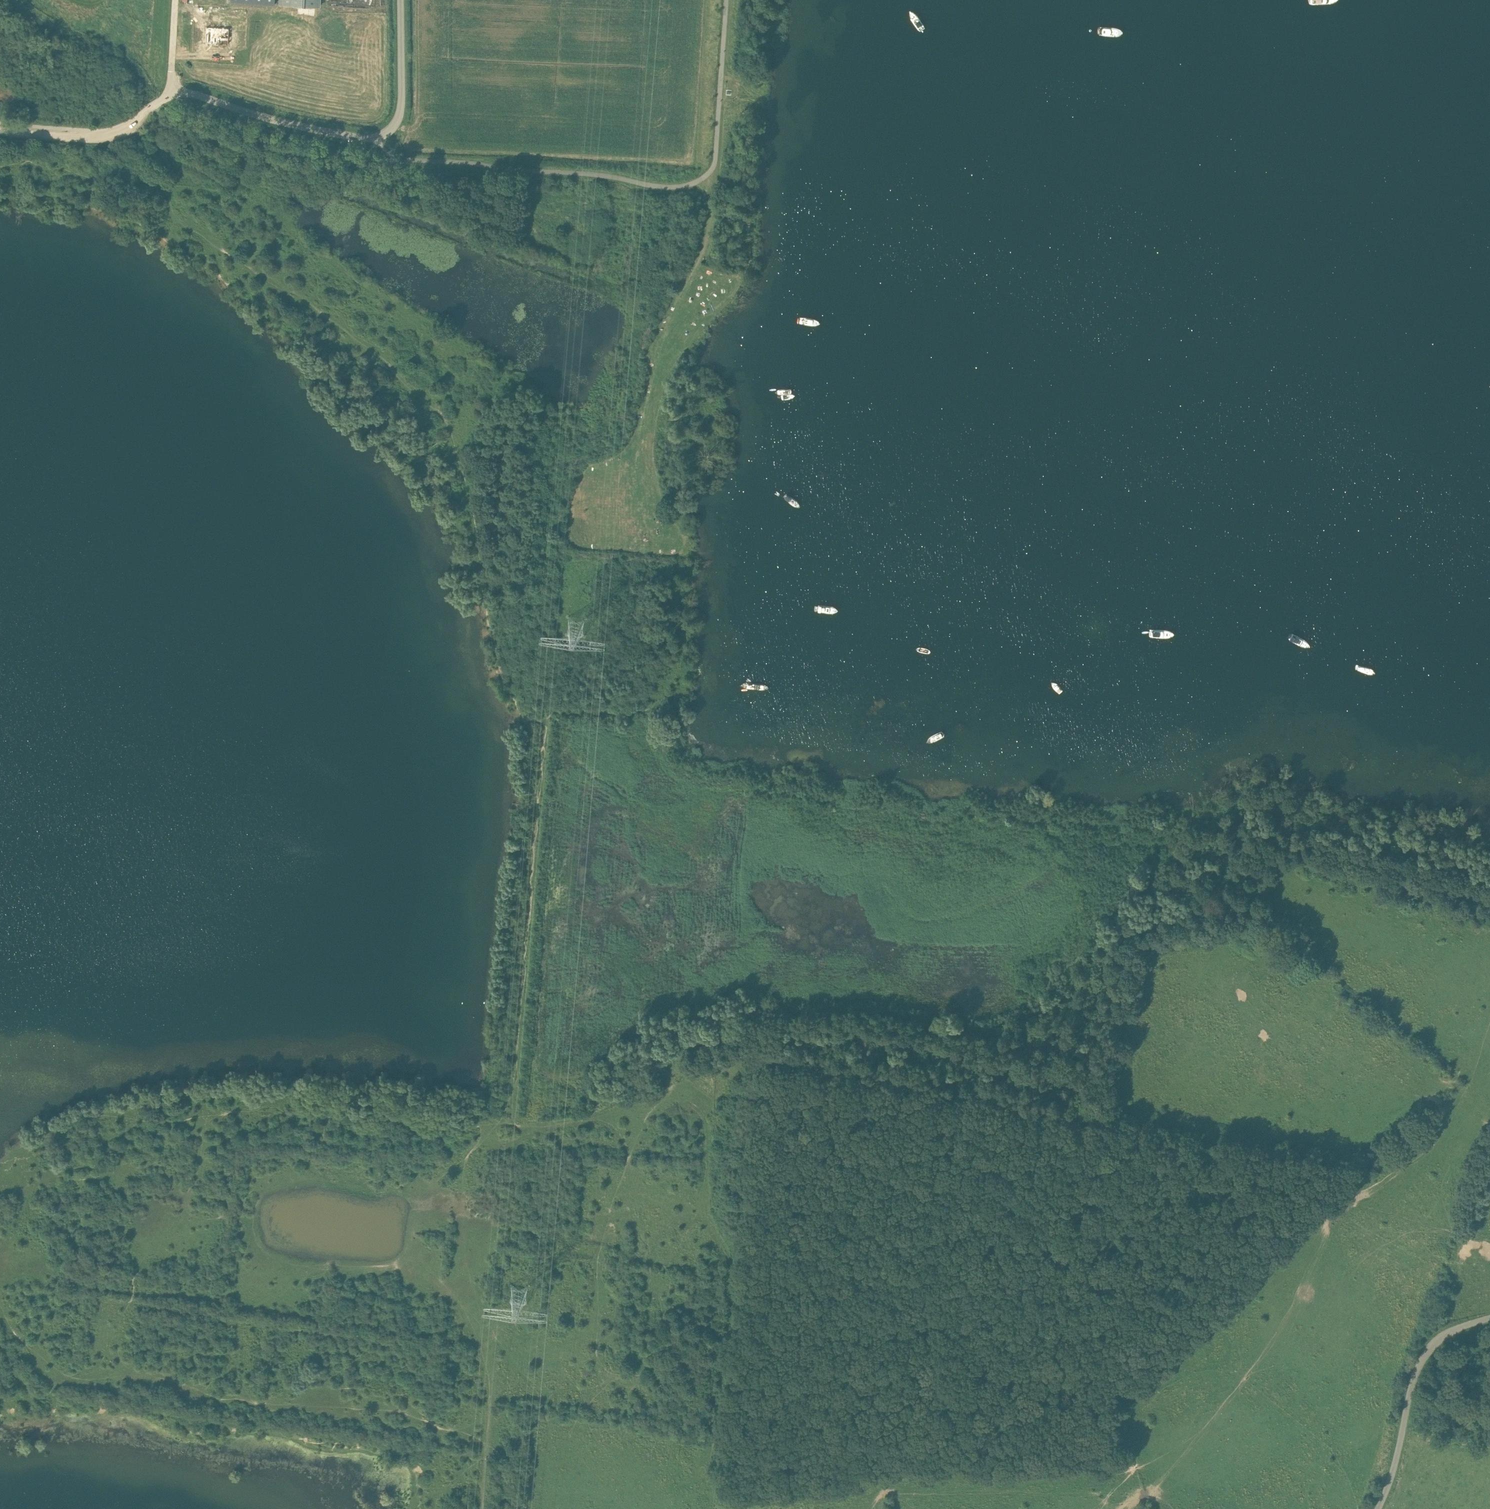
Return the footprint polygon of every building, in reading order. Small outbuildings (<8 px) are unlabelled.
[(229,41),(230,23),(207,22),(206,40),(214,40),(214,41),(221,41),(221,40),(229,41)]
